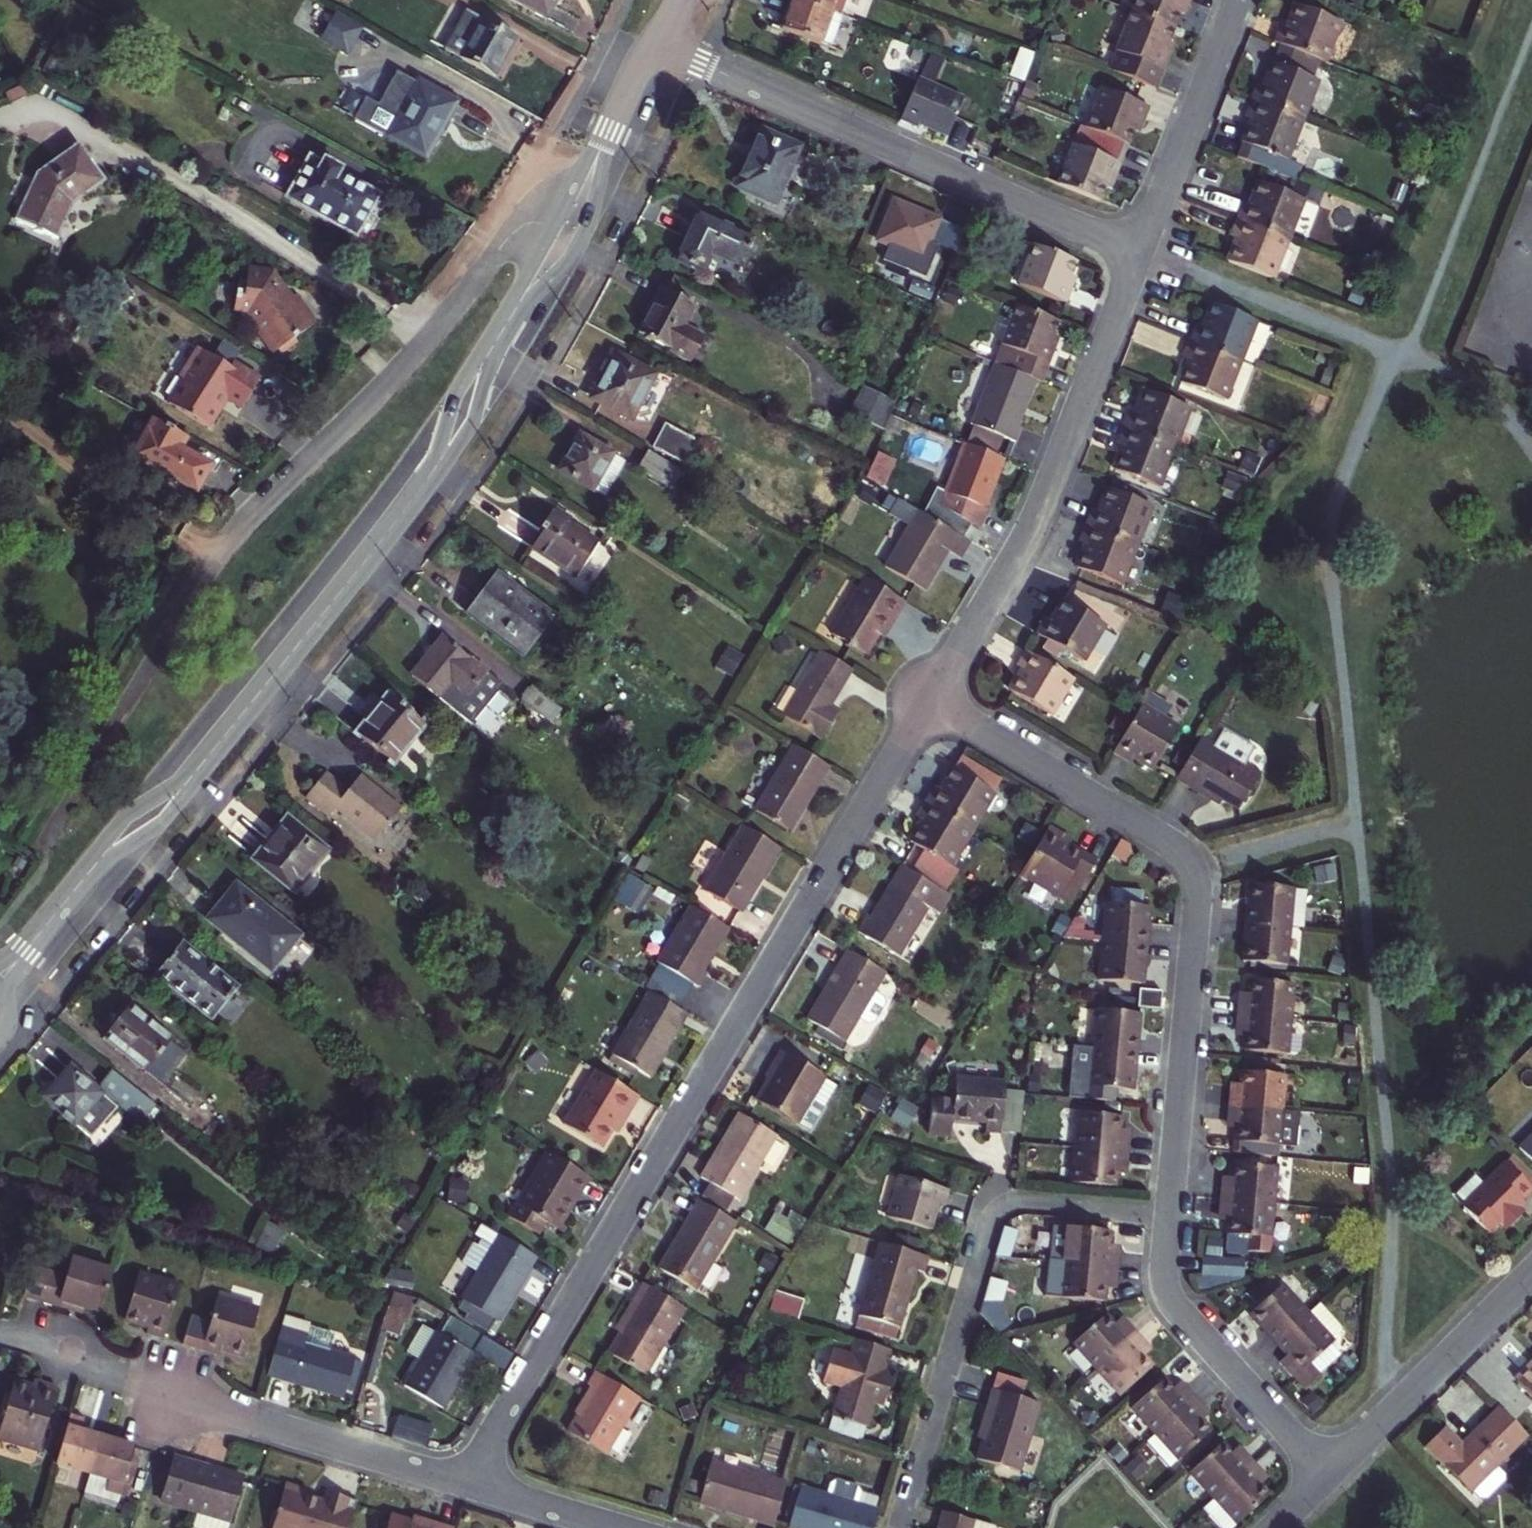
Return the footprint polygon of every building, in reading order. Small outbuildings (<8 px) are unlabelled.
[(562,0),(506,0),(505,3),(547,26),(562,0)] [(837,0),(791,0),(789,7),(829,22),(837,0)] [(829,22),(839,25),(848,0),(837,0),(829,22)] [(1172,28),(1178,12),(1184,15),(1190,0),(1136,0),(1131,12),(1172,28)] [(1281,21),(1273,41),(1279,44),(1319,59),(1325,61),(1340,21),(1296,4),(1288,24),(1281,21)] [(818,52),(829,22),(789,7),(778,37),(818,52)] [(459,56),(480,19),(468,12),(447,50),(459,56)] [(1108,72),(1155,91),(1171,51),(1164,49),(1172,28),(1131,12),(1108,72)] [(321,38),(347,52),(360,29),(334,14),(321,38)] [(515,39),(480,19),(459,56),(494,76),(515,39)] [(829,22),(818,52),(828,56),(839,25),(829,22)] [(1279,44),(1272,61),(1313,77),(1319,59),(1279,44)] [(1318,79),(1313,77),(1272,61),(1263,85),(1256,83),(1248,102),(1301,123),(1318,79)] [(355,117),(389,137),(421,80),(403,70),(401,74),(397,72),(379,104),(366,97),(355,117)] [(421,80),(389,137),(426,158),(458,101),(421,80)] [(917,82),(899,123),(916,131),(918,127),(946,139),(963,102),(917,82)] [(1086,129),(1127,145),(1135,127),(1142,129),(1149,111),(1101,92),(1086,129)] [(1252,117),(1242,142),(1287,159),(1301,123),(1248,102),(1243,114),(1252,117)] [(1081,127),(1058,185),(1097,200),(1105,182),(1112,185),(1127,145),(1086,129),(1081,127)] [(794,154),(759,137),(738,184),(773,200),(794,154)] [(1290,160),(1287,159),(1242,142),(1236,157),(1284,175),(1290,160)] [(100,177),(77,144),(41,170),(20,221),(55,235),(72,197),(100,177)] [(356,232),(377,195),(339,174),(343,167),(325,156),(320,164),(305,156),(285,192),(356,232)] [(1294,179),(1300,164),(1290,160),(1284,175),(1294,179)] [(1242,203),(1236,219),(1286,238),(1290,239),(1304,202),(1258,185),(1250,206),(1242,203)] [(922,256),(929,240),(939,217),(894,198),(877,238),(889,243),(922,256)] [(710,246),(740,260),(751,235),(698,210),(676,257),(700,268),(710,246)] [(1271,278),(1286,238),(1236,219),(1229,238),(1235,241),(1228,261),(1271,278)] [(938,244),(929,240),(922,256),(889,243),(883,258),(925,275),(938,244)] [(1074,258),(1033,242),(1016,284),(1064,302),(1072,282),(1065,280),(1074,258)] [(291,298),(269,271),(248,267),(246,283),(237,282),(233,309),(248,311),(262,328),(260,339),(267,347),(278,350),(281,355),(292,347),(293,340),(316,321),(295,295),(291,298)] [(660,287),(637,332),(689,359),(702,335),(682,324),(692,304),(660,287)] [(1195,321),(1187,342),(1239,362),(1256,320),(1210,303),(1202,324),(1195,321)] [(1036,379),(1043,381),(1055,350),(1050,348),(1060,323),(1017,306),(995,363),(1036,379)] [(225,339),(214,356),(231,367),(234,362),(242,350),(225,339)] [(1225,399),(1239,362),(1187,342),(1181,357),(1189,360),(1180,382),(1225,399)] [(242,406),(259,379),(234,362),(231,367),(214,356),(198,346),(183,370),(182,379),(168,402),(207,427),(226,396),(242,406)] [(613,351),(589,395),(628,416),(652,373),(613,351)] [(1036,379),(995,363),(971,425),(1003,437),(1014,441),(1020,425),(1019,424),(1036,379)] [(861,385),(849,410),(883,427),(895,401),(861,385)] [(1313,391),(1308,406),(1323,412),(1329,397),(1313,391)] [(1174,448),(1189,409),(1146,392),(1138,414),(1129,410),(1122,427),(1174,448)] [(195,441),(141,413),(119,453),(197,495),(214,464),(189,451),(195,441)] [(653,446),(681,461),(693,439),(665,424),(653,446)] [(971,425),(963,444),(995,456),(1003,437),(971,425)] [(1158,487),(1174,448),(1122,427),(1115,443),(1124,447),(1115,470),(1158,487)] [(615,456),(577,433),(556,469),(594,491),(615,456)] [(995,456),(963,444),(938,505),(978,529),(989,510),(984,508),(1004,459),(995,456)] [(672,488),(682,472),(648,452),(639,468),(672,488)] [(896,460),(878,452),(867,477),(885,485),(896,460)] [(1238,470),(1254,476),(1260,458),(1245,452),(1238,470)] [(1244,478),(1226,472),(1221,489),(1239,495),(1244,478)] [(1136,546),(1152,506),(1109,490),(1100,513),(1091,510),(1085,526),(1136,546)] [(889,513),(910,526),(918,511),(898,499),(889,513)] [(600,543),(571,524),(575,518),(556,506),(540,530),(545,533),(534,549),(576,578),(600,543)] [(970,542),(918,511),(910,526),(886,566),(925,589),(948,551),(960,558),(970,542)] [(1223,527),(1208,521),(1201,540),(1216,546),(1223,527)] [(1136,546),(1085,526),(1079,542),(1086,544),(1076,568),(1121,585),(1136,546)] [(468,613),(523,653),(551,615),(496,574),(468,613)] [(904,604),(862,580),(830,634),(865,655),(889,614),(896,619),(904,604)] [(1160,611),(1181,619),(1191,602),(1166,593),(1160,611)] [(1103,626),(1063,602),(1051,623),(1045,619),(1037,633),(1082,661),(1103,626)] [(456,708),(485,673),(441,638),(412,673),(456,708)] [(849,670),(818,652),(780,716),(818,738),(830,718),(823,714),(849,670)] [(1071,681),(1023,652),(1015,665),(1022,670),(1010,691),(1050,715),(1071,681)] [(500,686),(485,673),(456,708),(471,721),(500,686)] [(531,686),(521,698),(550,722),(560,710),(531,686)] [(1146,696),(1139,708),(1160,721),(1167,708),(1146,696)] [(420,724),(385,697),(358,731),(392,758),(420,724)] [(1160,721),(1139,708),(1113,752),(1130,762),(1134,755),(1154,767),(1176,730),(1160,721)] [(1225,725),(1214,742),(1246,761),(1256,744),(1225,725)] [(1214,742),(1202,735),(1177,776),(1207,794),(1211,788),(1240,805),(1261,770),(1246,761),(1214,742)] [(828,768),(792,748),(755,811),(791,832),(828,768)] [(999,782),(958,758),(940,790),(933,786),(922,805),(969,833),(999,782)] [(336,808),(374,839),(397,810),(358,778),(347,791),(324,772),(305,796),(330,816),(336,808)] [(949,866),(969,833),(922,805),(915,818),(922,822),(909,842),(923,851),(949,866)] [(324,852),(285,821),(256,857),(295,888),(324,852)] [(777,849),(741,827),(703,890),(739,912),(777,849)] [(1068,838),(1049,827),(1022,873),(1069,900),(1093,861),(1064,844),(1068,838)] [(923,851),(910,873),(944,894),(958,871),(949,866),(923,851)] [(910,873),(899,867),(866,923),(863,921),(857,932),(898,956),(926,909),(938,916),(950,897),(944,894),(910,873)] [(651,889),(628,876),(614,900),(637,913),(651,889)] [(1251,883),(1247,922),(1286,926),(1290,887),(1251,883)] [(296,933),(235,885),(207,919),(268,968),(296,933)] [(1113,887),(1111,903),(1141,906),(1143,890),(1113,887)] [(1148,907),(1141,906),(1111,903),(1108,902),(1103,942),(1144,946),(1148,907)] [(723,928),(686,907),(654,962),(658,964),(691,984),(695,986),(704,971),(699,969),(723,928)] [(1282,965),(1286,926),(1247,922),(1243,961),(1282,965)] [(1144,946),(1103,942),(1099,979),(1140,984),(1144,946)] [(236,989),(180,945),(155,976),(211,1020),(236,989)] [(883,974),(847,952),(806,1020),(842,1042),(857,1018),(872,994),(883,974)] [(643,990),(647,992),(676,1009),(691,984),(658,964),(643,990)] [(1243,995),(1241,1015),(1289,1020),(1292,985),(1253,981),(1252,996),(1243,995)] [(1140,990),(1139,1007),(1159,1008),(1161,992),(1140,990)] [(676,1009),(647,992),(610,1055),(647,1076),(684,1014),(676,1009)] [(881,998),(872,994),(857,1018),(866,1023),(872,1022),(882,1004),(881,998)] [(148,1071),(169,1044),(123,1008),(102,1035),(148,1071)] [(1138,1014),(1096,1010),(1092,1048),(1134,1052),(1138,1014)] [(1286,1055),(1289,1020),(1241,1015),(1239,1034),(1248,1035),(1246,1051),(1286,1055)] [(169,1044),(148,1071),(162,1081),(183,1054),(169,1044)] [(1068,1096),(1087,1099),(1092,1048),(1073,1046),(1068,1096)] [(1131,1090),(1134,1052),(1092,1048),(1087,1099),(1117,1102),(1118,1089),(1131,1090)] [(826,1077),(781,1050),(772,1065),(776,1068),(757,1099),(810,1131),(827,1103),(814,1096),(826,1077)] [(40,1097),(91,1139),(116,1108),(65,1067),(40,1097)] [(1231,1080),(1229,1105),(1282,1109),(1285,1071),(1243,1068),(1242,1081),(1231,1080)] [(636,1097),(593,1071),(561,1124),(599,1147),(617,1117),(622,1120),(636,1097)] [(110,1072),(97,1087),(140,1122),(153,1106),(110,1072)] [(839,1084),(826,1077),(814,1096),(827,1103),(839,1084)] [(1001,1079),(951,1077),(950,1098),(928,1097),(926,1134),(948,1135),(949,1118),(983,1119),(983,1128),(999,1129),(1000,1102),(1001,1087),(1001,1079)] [(1023,1088),(1001,1087),(1000,1102),(1022,1103),(1023,1088)] [(892,1119),(908,1125),(914,1107),(898,1102),(892,1119)] [(1021,1130),(1022,1103),(1000,1102),(999,1129),(1021,1130)] [(1278,1145),(1282,1109),(1229,1105),(1227,1125),(1236,1126),(1234,1152),(1277,1156),(1278,1145)] [(1299,1111),(1282,1109),(1278,1145),(1296,1146),(1299,1111)] [(777,1136),(737,1113),(699,1178),(739,1201),(777,1136)] [(1077,1113),(1074,1148),(1125,1152),(1127,1132),(1119,1131),(1120,1117),(1077,1113)] [(1518,1148),(1531,1162),(1531,1134),(1518,1148)] [(1125,1152),(1074,1148),(1071,1181),(1114,1185),(1115,1173),(1123,1174),(1125,1152)] [(589,1178),(545,1152),(506,1216),(538,1235),(546,1222),(558,1230),(589,1178)] [(1485,1182),(1463,1204),(1462,1205),(1489,1231),(1498,1221),(1506,1228),(1522,1212),(1519,1208),(1525,1202),(1520,1197),(1531,1186),(1505,1161),(1485,1182)] [(1225,1176),(1223,1199),(1273,1204),(1277,1167),(1236,1164),(1235,1177),(1225,1176)] [(1463,1204),(1485,1182),(1475,1172),(1453,1194),(1463,1204)] [(948,1192),(899,1177),(888,1215),(931,1228),(939,1202),(945,1204),(948,1192)] [(1273,1204),(1223,1199),(1222,1219),(1233,1220),(1231,1235),(1249,1236),(1248,1250),(1269,1252),(1273,1204)] [(733,1222),(697,1201),(657,1268),(693,1289),(733,1222)] [(785,1218),(773,1211),(762,1232),(789,1246),(804,1219),(789,1210),(785,1218)] [(1065,1227),(1062,1263),(1113,1268),(1115,1245),(1106,1244),(1107,1231),(1065,1227)] [(536,1258),(498,1235),(459,1299),(497,1322),(536,1258)] [(922,1275),(927,1257),(880,1243),(858,1318),(898,1330),(915,1273),(922,1275)] [(24,1297),(72,1311),(74,1303),(99,1311),(111,1270),(71,1259),(66,1278),(32,1268),(24,1297)] [(1243,1260),(1202,1259),(1201,1274),(1195,1279),(1200,1290),(1242,1280),(1243,1260)] [(1062,1263),(1047,1262),(1044,1296),(1058,1298),(1062,1263)] [(1113,1268),(1062,1263),(1058,1298),(1102,1302),(1103,1286),(1111,1287),(1113,1268)] [(149,1323),(146,1331),(163,1336),(178,1284),(139,1273),(126,1317),(149,1323)] [(999,1335),(1013,1323),(1003,1314),(1002,1302),(1008,1283),(990,1278),(979,1314),(999,1335)] [(682,1308),(641,1283),(614,1328),(620,1331),(607,1352),(644,1373),(682,1308)] [(1308,1313),(1280,1284),(1249,1314),(1276,1343),(1308,1313)] [(804,1301),(775,1292),(768,1313),(797,1322),(804,1301)] [(216,1315),(207,1343),(225,1349),(227,1341),(250,1348),(263,1304),(222,1293),(216,1315)] [(379,1331),(399,1338),(412,1300),(392,1293),(379,1331)] [(1318,1303),(1308,1313),(1332,1339),(1340,1332),(1340,1326),(1318,1303)] [(187,1337),(207,1343),(216,1315),(195,1309),(187,1337)] [(1332,1339),(1308,1313),(1276,1343),(1287,1354),(1280,1361),(1307,1390),(1323,1375),(1320,1372),(1311,1362),(1333,1342),(1334,1341),(1332,1339)] [(440,1334),(472,1352),(482,1336),(450,1317),(440,1334)] [(858,1318),(854,1330),(894,1342),(898,1330),(858,1318)] [(1096,1372),(1133,1338),(1118,1322),(1112,1328),(1103,1318),(1073,1347),(1096,1372)] [(309,1326),(283,1319),(280,1329),(306,1336),(308,1330),(309,1326)] [(306,1336),(280,1329),(267,1373),(344,1396),(355,1360),(328,1352),(333,1337),(308,1330),(306,1336)] [(479,1356),(472,1352),(440,1334),(435,1332),(403,1387),(440,1408),(463,1370),(469,1374),(479,1356)] [(482,1336),(472,1352),(479,1356),(501,1369),(510,1353),(482,1336)] [(1133,1338),(1096,1372),(1119,1397),(1150,1368),(1142,1360),(1148,1354),(1133,1338)] [(867,1427),(874,1404),(878,1391),(887,1394),(893,1375),(883,1372),(889,1351),(856,1340),(851,1355),(833,1349),(823,1383),(841,1389),(833,1416),(867,1427)] [(1342,1351),(1333,1342),(1311,1362),(1320,1372),(1342,1351)] [(647,1373),(655,1379),(671,1355),(663,1350),(647,1373)] [(1519,1377),(1531,1390),(1531,1364),(1519,1377)] [(638,1397),(594,1371),(585,1387),(592,1391),(567,1432),(604,1453),(638,1397)] [(996,1377),(991,1394),(1020,1402),(1024,1385),(996,1377)] [(56,1387),(40,1382),(39,1387),(14,1380),(0,1429),(0,1439),(37,1450),(56,1387)] [(1177,1385),(1171,1391),(1161,1381),(1131,1410),(1156,1437),(1193,1402),(1177,1385)] [(883,1406),(887,1394),(878,1391),(874,1404),(883,1406)] [(1020,1475),(1038,1407),(1020,1402),(991,1394),(987,1410),(992,1411),(978,1463),(1020,1475)] [(1209,1433),(1199,1422),(1206,1416),(1193,1402),(1156,1437),(1179,1461),(1209,1433)] [(1426,1443),(1471,1489),(1472,1487),(1479,1495),(1485,1495),(1507,1473),(1497,1463),(1527,1434),(1502,1408),(1466,1443),(1446,1423),(1426,1443)] [(70,1415),(56,1464),(93,1475),(105,1435),(88,1430),(91,1421),(70,1415)] [(431,1426),(398,1416),(391,1437),(425,1448),(431,1426)] [(833,1416),(828,1431),(862,1442),(867,1427),(833,1416)] [(142,1446),(105,1435),(93,1475),(116,1481),(113,1492),(127,1496),(142,1446)] [(1146,1442),(1169,1466),(1179,1461),(1156,1437),(1146,1442)] [(1191,1473),(1215,1498),(1252,1463),(1236,1447),(1229,1453),(1221,1444),(1191,1473)] [(164,1496),(196,1506),(208,1467),(175,1458),(164,1496)] [(1215,1498),(1204,1508),(1223,1527),(1231,1527),(1268,1494),(1260,1485),(1267,1479),(1252,1463),(1215,1498)] [(773,1526),(785,1486),(712,1465),(700,1504),(773,1526)] [(244,1478),(208,1467),(196,1506),(191,1524),(204,1527),(230,1527),(244,1478)] [(827,1494),(858,1503),(860,1493),(858,1486),(843,1482),(844,1479),(838,1478),(836,1483),(830,1485),(827,1494)] [(355,1501),(325,1492),(322,1504),(305,1499),(307,1491),(285,1484),(272,1527),(347,1527),(355,1501)] [(791,1521),(801,1487),(795,1485),(786,1519),(791,1521)] [(858,1503),(827,1494),(801,1487),(791,1521),(789,1527),(873,1527),(879,1509),(876,1509),(858,1503)] [(858,1503),(876,1509),(879,1499),(860,1493),(858,1503)] [(976,1523),(944,1514),(940,1527),(974,1527),(976,1523)] [(389,1517),(386,1527),(451,1527),(423,1520),(422,1526),(389,1517)]
